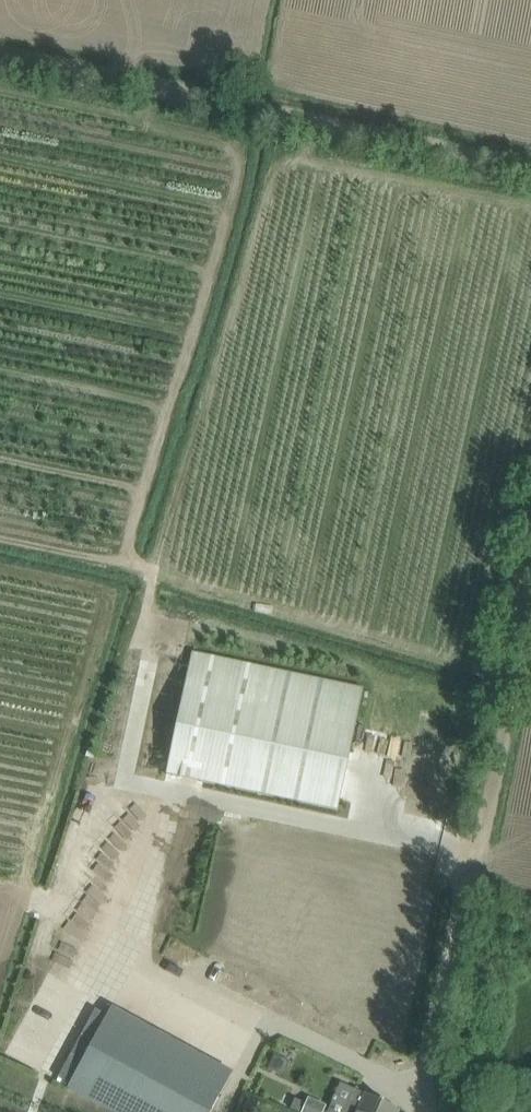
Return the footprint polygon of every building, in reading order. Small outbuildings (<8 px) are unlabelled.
[(192,652),(166,774),(338,810),(363,688),(192,652)] [(221,1092),(232,1072),(111,1007),(101,1026),(78,1068),(66,1062),(58,1078),(70,1084),(68,1088),(112,1111),(210,1111),(221,1092)] [(345,1111),(399,1111),(400,1110),(383,1102),(384,1100),(380,1098),(380,1100),(365,1093),(365,1094),(355,1090),(345,1111)] [(308,1096),(301,1111),(323,1111),(327,1105),(308,1096)]
